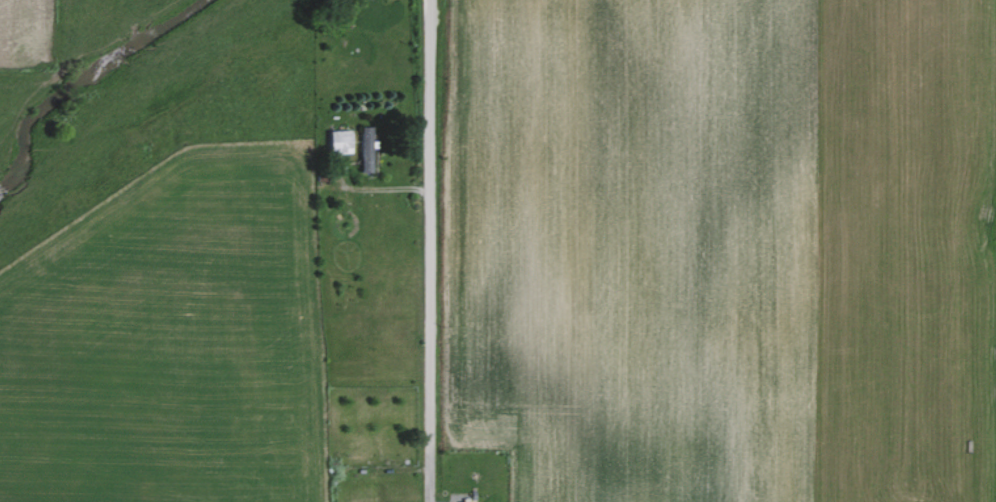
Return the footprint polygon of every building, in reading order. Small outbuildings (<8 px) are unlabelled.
[(375,171),(373,126),(360,126),(361,171),(375,171)] [(331,151),(353,151),(352,129),(330,129),(331,151)]
